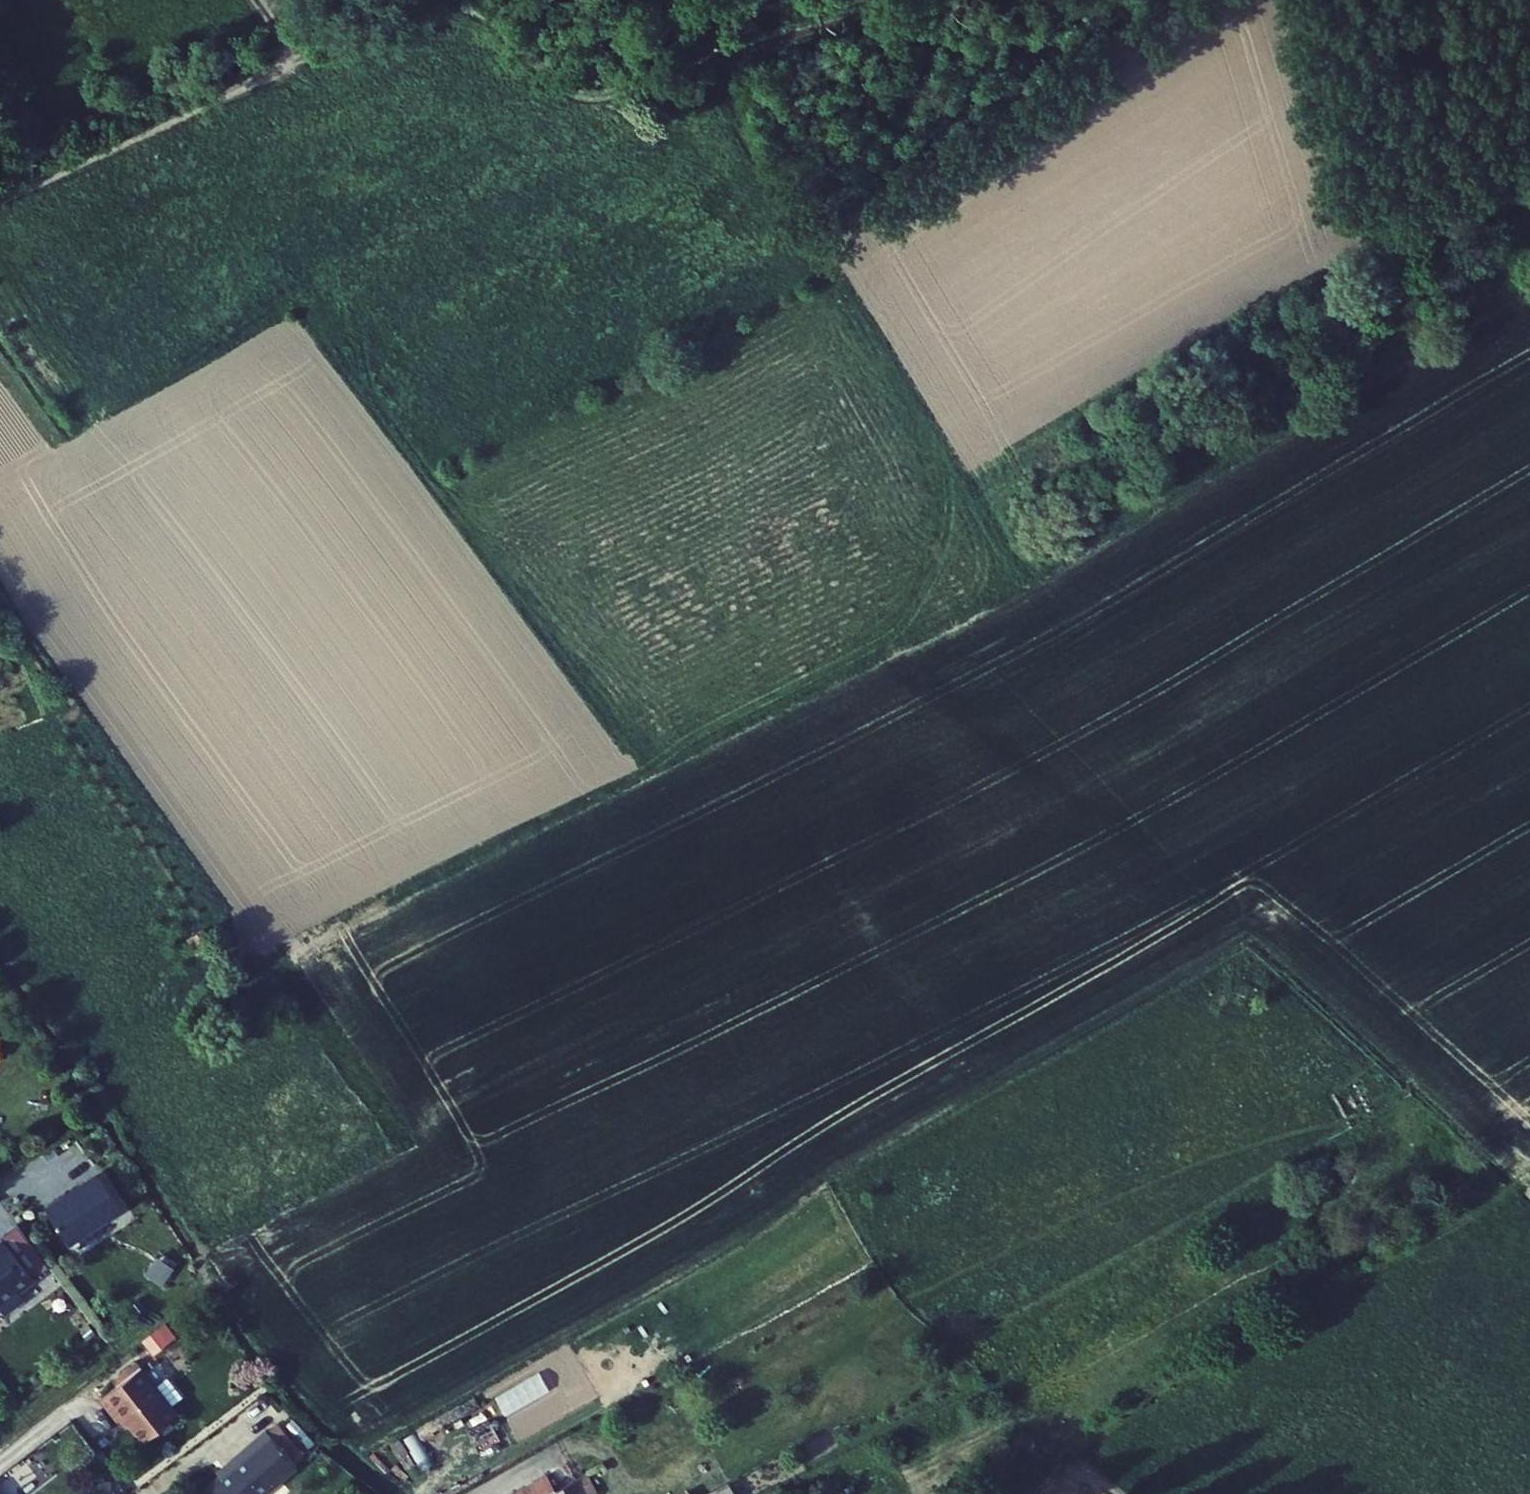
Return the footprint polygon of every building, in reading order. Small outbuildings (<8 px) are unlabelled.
[(9,1068),(10,1046),(0,1046),(0,1067),(9,1068)] [(131,1209),(113,1177),(99,1185),(98,1182),(59,1205),(80,1239),(82,1238),(84,1242),(89,1244),(100,1237),(101,1232),(99,1228),(131,1209)] [(12,1236),(0,1245),(0,1307),(6,1302),(12,1309),(32,1294),(26,1286),(42,1274),(12,1236)] [(144,1336),(153,1350),(174,1336),(165,1322),(144,1336)] [(124,1381),(150,1362),(146,1357),(121,1376),(124,1381)] [(184,1406),(169,1386),(150,1362),(124,1381),(106,1395),(122,1417),(129,1411),(149,1438),(187,1409),(184,1406)] [(169,1386),(184,1406),(195,1398),(180,1378),(169,1386)] [(206,1493),(226,1493),(286,1449),(264,1419),(224,1449),(227,1453),(214,1462),(194,1477),(206,1493)] [(393,1441),(406,1471),(430,1462),(417,1431),(393,1441)] [(211,1457),(214,1462),(227,1453),(224,1449),(211,1457)] [(296,1463),(286,1449),(226,1493),(255,1493),(296,1463)] [(585,1482),(577,1469),(529,1493),(564,1493),(585,1482)] [(598,1476),(585,1482),(564,1493),(608,1493),(598,1476)] [(741,1481),(719,1493),(749,1493),(741,1481)]
